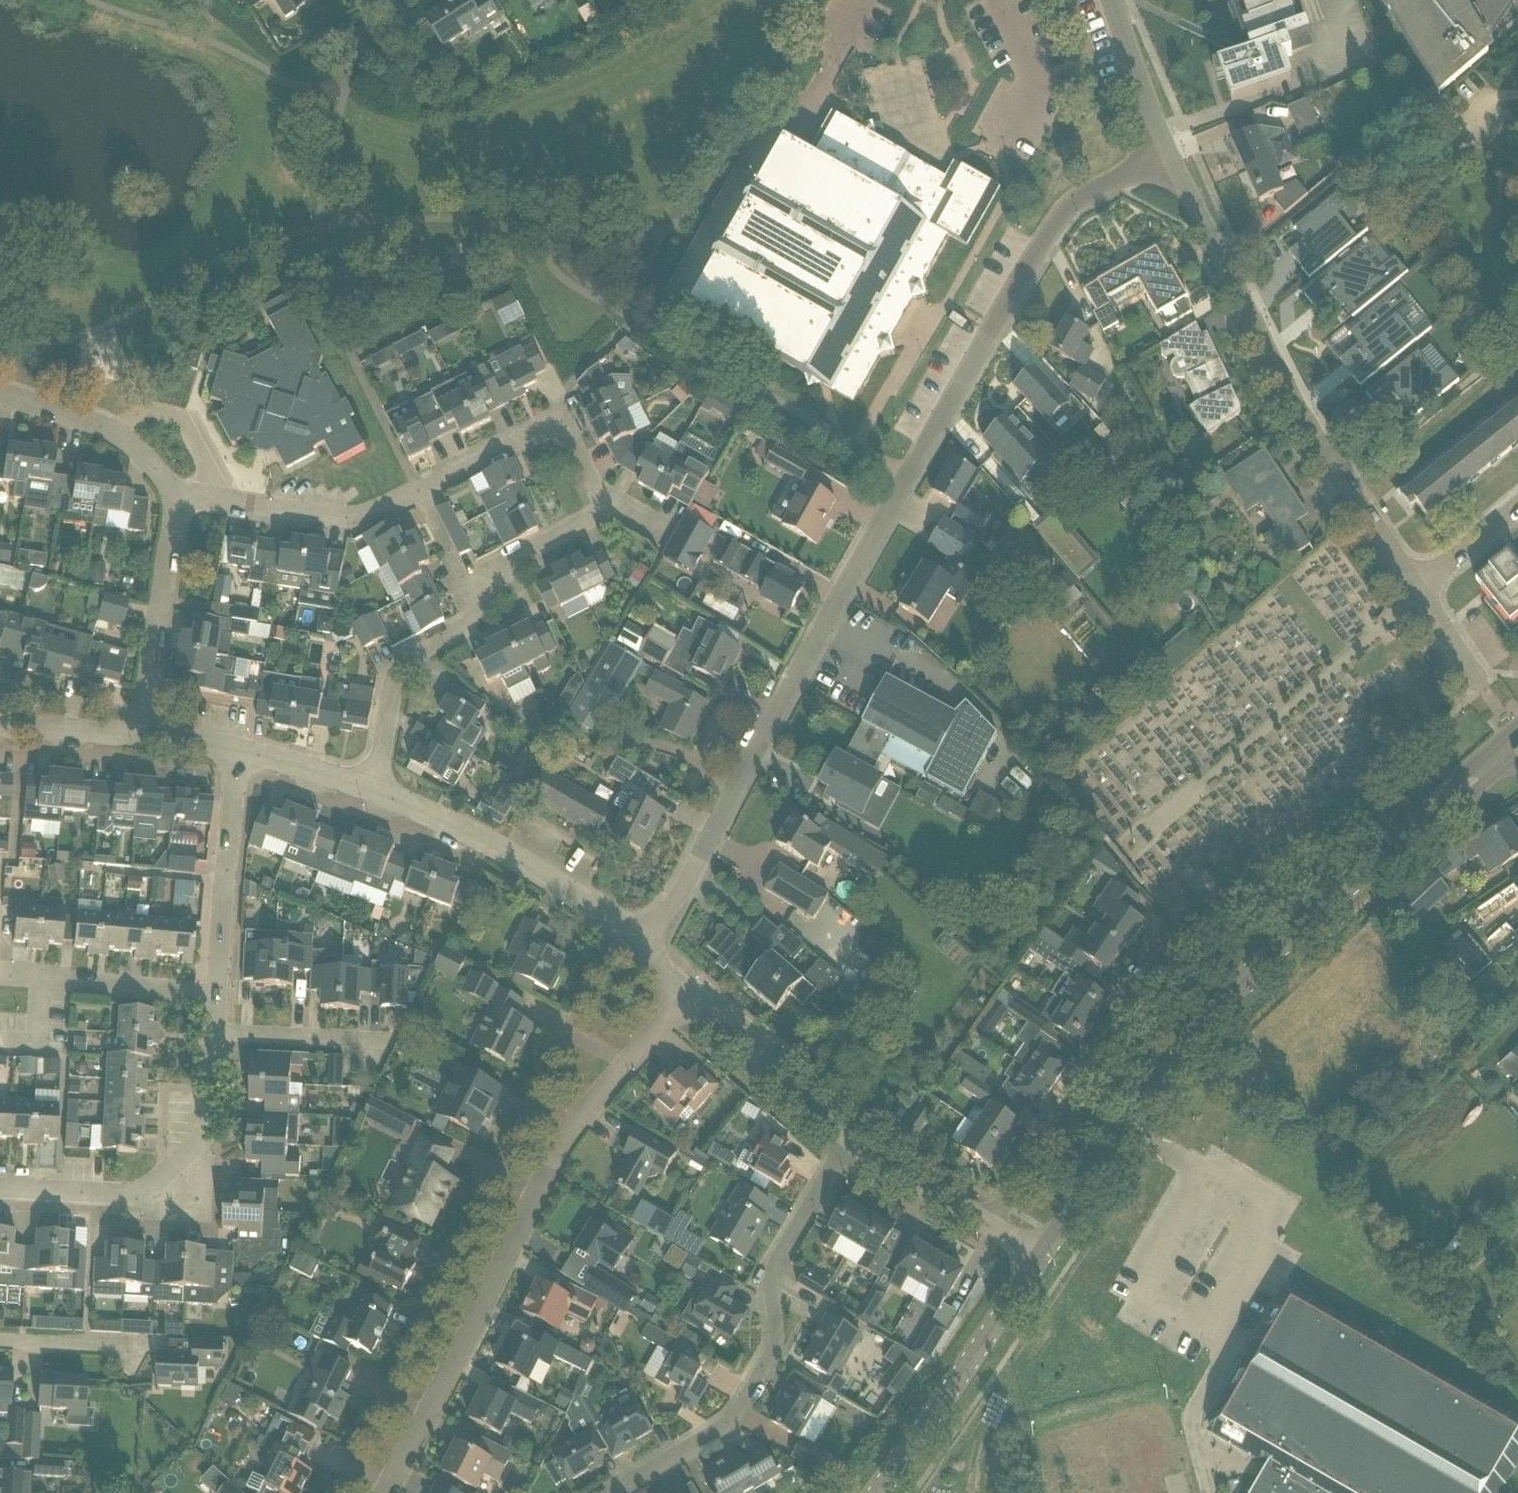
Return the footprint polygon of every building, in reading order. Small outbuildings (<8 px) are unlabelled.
[(252,10),(267,0),(245,0),(252,10)] [(286,18),(297,11),(299,13),(318,0),(274,0),(286,18)] [(430,25),(435,34),(444,48),(471,31),(475,36),(487,29),(488,30),(507,18),(495,0),(477,0),(472,3),(470,0),(455,0),(457,3),(427,22),(430,25)] [(1235,6),(1242,3),(1248,22),(1241,24),(1252,55),(1230,63),(1235,76),(1224,79),(1232,102),(1291,81),(1283,59),(1292,56),(1288,45),(1304,39),(1291,0),(1233,0),(1235,6)] [(1491,37),(1488,34),(1495,24),(1512,0),(1383,0),(1433,87),(1475,51),(1475,52),(1477,51),(1475,49),(1489,37),(1490,38),(1491,37)] [(430,25),(408,39),(414,48),(435,34),(430,25)] [(1382,90),(1369,99),(1378,113),(1391,105),(1382,90)] [(1320,127),(1308,99),(1287,108),(1299,136),(1320,127)] [(822,385),(828,389),(847,399),(859,396),(883,354),(895,351),(892,338),(914,299),(927,296),(923,282),(949,236),(967,246),(1000,189),(955,164),(948,179),(877,138),(873,125),(860,128),(835,113),(811,155),(774,134),(762,137),(750,159),(753,171),(739,197),(727,200),(710,229),(714,240),(699,267),(687,270),(675,291),(679,302),(808,376),(811,388),(822,385)] [(1233,140),(1246,171),(1269,161),(1274,159),(1260,128),(1233,140)] [(1293,151),(1286,134),(1269,142),(1276,158),(1293,151)] [(1297,160),(1293,151),(1276,158),(1280,167),(1297,160)] [(1269,161),(1246,171),(1260,203),(1279,194),(1281,199),(1276,203),(1285,215),(1308,195),(1297,182),(1281,188),(1269,161)] [(1338,194),(1294,229),(1295,230),(1296,229),(1304,240),(1309,245),(1306,248),(1305,247),(1304,248),(1311,257),(1312,256),(1314,259),(1302,269),(1309,279),(1358,239),(1357,238),(1338,215),(1348,207),(1346,205),(1347,205),(1338,194)] [(1159,246),(1084,289),(1094,307),(1096,311),(1097,312),(1094,313),(1104,333),(1122,323),(1116,311),(1112,304),(1111,303),(1108,298),(1138,281),(1157,314),(1170,307),(1175,304),(1185,299),(1188,297),(1159,246)] [(1362,249),(1304,295),(1312,305),(1328,292),(1330,295),(1329,296),(1337,305),(1338,304),(1337,303),(1340,301),(1345,306),(1353,316),(1352,317),(1353,318),(1408,273),(1403,267),(1395,258),(1390,261),(1378,272),(1361,251),(1363,250),(1362,250),(1362,249)] [(1401,291),(1348,335),(1349,336),(1350,335),(1359,345),(1363,350),(1360,353),(1359,352),(1358,353),(1365,363),(1367,362),(1369,364),(1353,377),(1361,387),(1416,342),(1396,318),(1412,305),(1410,303),(1411,303),(1401,291)] [(512,292),(492,301),(494,306),(498,313),(518,303),(512,292)] [(288,294),(262,308),(268,320),(295,306),(289,296),(288,294)] [(1185,299),(1175,304),(1183,318),(1192,312),(1185,299)] [(355,416),(347,401),(341,404),(327,377),(323,379),(320,373),(324,360),(320,353),(297,309),(270,323),(286,354),(281,357),(278,352),(250,367),(248,361),(226,355),(220,379),(212,401),(222,405),(227,413),(218,418),(234,447),(244,442),(247,449),(269,456),(277,452),(282,461),(288,472),(317,456),(313,450),(326,443),(335,462),(363,447),(349,419),(355,416)] [(463,317),(446,326),(451,336),(468,328),(463,317)] [(1095,351),(1081,343),(1088,332),(1067,320),(1050,349),(1081,367),(1070,387),(1094,401),(1106,380),(1085,368),(1095,351)] [(1190,410),(1204,431),(1237,415),(1239,415),(1240,414),(1240,413),(1240,412),(1241,410),(1241,409),(1241,408),(1240,406),(1206,336),(1184,346),(1179,335),(1158,348),(1164,359),(1173,355),(1176,360),(1174,362),(1172,364),(1170,367),(1170,371),(1171,374),(1173,377),(1176,379),(1179,379),(1181,379),(1185,378),(1197,405),(1190,410)] [(411,351),(405,340),(394,346),(399,357),(411,351)] [(635,345),(627,352),(642,358),(644,351),(635,345)] [(1419,352),(1366,394),(1374,404),(1390,391),(1392,394),(1391,394),(1399,404),(1400,403),(1399,402),(1402,400),(1415,415),(1414,416),(1415,418),(1460,381),(1450,370),(1448,368),(1449,367),(1431,345),(1420,354),(1419,352)] [(535,377),(547,372),(535,348),(524,354),(520,347),(499,358),(506,372),(494,378),(496,383),(508,405),(527,396),(525,391),(539,384),(535,377)] [(193,352),(188,368),(198,371),(203,355),(193,352)] [(496,383),(494,378),(487,365),(453,381),(460,396),(477,429),(492,421),(489,415),(508,405),(496,383)] [(587,416),(594,431),(627,414),(626,411),(641,404),(636,391),(633,392),(633,377),(612,376),(606,379),(599,365),(579,383),(593,413),(587,416)] [(1035,368),(1015,388),(1049,424),(1062,412),(1072,422),(1085,410),(1072,397),(1066,402),(1035,368)] [(433,395),(421,400),(429,416),(441,439),(459,430),(462,436),(477,429),(460,396),(453,381),(431,392),(433,395)] [(674,397),(683,407),(695,395),(686,386),(674,397)] [(720,416),(728,403),(711,394),(702,410),(710,414),(712,412),(720,416)] [(1398,492),(1411,509),(1417,504),(1427,518),(1428,517),(1426,515),(1434,508),(1436,511),(1449,500),(1447,498),(1455,492),(1457,494),(1470,483),(1468,481),(1476,475),(1478,477),(1491,466),(1489,464),(1497,458),(1499,460),(1512,449),(1510,447),(1517,441),(1517,396),(1398,492)] [(429,416),(421,400),(410,406),(409,404),(387,416),(410,462),(433,451),(430,445),(441,439),(429,416)] [(608,442),(620,466),(639,446),(635,438),(638,437),(627,414),(594,431),(602,446),(608,442)] [(1010,417),(985,441),(996,454),(991,458),(1019,487),(1049,459),(1010,417)] [(801,426),(796,435),(817,446),(822,438),(801,426)] [(673,462),(655,494),(670,502),(673,496),(691,506),(711,471),(721,453),(688,434),(681,447),(678,452),(673,462)] [(32,451),(26,495),(49,499),(47,513),(60,515),(65,479),(54,477),(58,450),(33,446),(32,451)] [(639,446),(620,466),(644,480),(640,486),(655,494),(673,462),(652,450),(650,453),(639,446)] [(13,485),(12,499),(25,501),(26,495),(32,451),(8,448),(7,458),(0,457),(0,483),(13,485)] [(769,461),(767,465),(793,479),(802,484),(803,481),(811,468),(776,448),(769,461)] [(1293,523),(1306,515),(1265,453),(1248,464),(1228,478),(1249,509),(1262,500),(1282,529),(1268,538),(1284,562),(1310,545),(1293,523)] [(954,514),(971,525),(979,529),(988,515),(963,500),(979,474),(952,458),(931,492),(957,508),(954,514)] [(492,490),(479,497),(488,514),(504,506),(527,494),(518,477),(522,475),(515,460),(512,462),(484,476),(492,490)] [(1198,478),(1189,461),(1178,467),(1188,484),(1198,478)] [(60,515),(95,520),(102,477),(102,473),(78,469),(76,481),(65,479),(60,515)] [(1178,481),(1167,473),(1160,483),(1170,491),(1178,481)] [(102,477),(95,520),(94,527),(106,529),(107,514),(133,518),(131,533),(146,535),(150,502),(135,500),(136,494),(125,492),(127,481),(102,477)] [(777,509),(772,517),(783,523),(783,524),(815,543),(825,526),(821,524),(836,499),(807,483),(788,515),(777,509)] [(504,506),(488,514),(505,547),(540,530),(534,518),(538,515),(528,496),(527,494),(504,506)] [(449,534),(461,528),(450,506),(438,513),(449,534)] [(664,555),(692,572),(714,533),(685,516),(664,555)] [(1093,564),(1052,516),(1036,529),(1034,527),(1034,526),(1033,527),(1079,582),(1081,581),(1080,580),(1078,578),(1093,564)] [(1010,561),(1029,527),(1014,518),(994,552),(1010,561)] [(389,567),(424,550),(416,535),(409,538),(400,520),(364,539),(380,571),(389,567)] [(928,546),(945,556),(958,563),(973,539),(943,521),(928,546)] [(449,534),(461,559),(474,552),(464,534),(461,528),(449,534)] [(264,585),(271,543),(251,540),(252,536),(236,533),(234,543),(230,567),(240,568),(239,573),(249,574),(248,582),(264,585)] [(302,589),(303,580),(304,580),(310,543),(294,540),(292,547),(271,543),(264,585),(301,591),(302,589)] [(796,577),(777,567),(730,540),(717,563),(756,585),(755,587),(766,593),(763,598),(792,614),(804,591),(792,584),(796,577)] [(327,546),(310,543),(304,580),(303,580),(302,589),(301,591),(340,597),(341,593),(342,583),(344,575),(347,556),(326,553),(327,546)] [(0,552),(0,564),(10,566),(12,547),(1,546),(0,552)] [(410,600),(435,587),(425,568),(431,565),(424,550),(389,567),(406,601),(407,601),(410,600)] [(29,568),(32,554),(20,551),(16,565),(29,568)] [(1477,579),(1492,597),(1487,601),(1511,631),(1517,626),(1517,571),(1517,570),(1517,562),(1510,552),(1477,579)] [(583,557),(568,565),(585,599),(589,607),(606,599),(608,592),(606,588),(607,588),(606,584),(618,578),(606,554),(586,564),(583,557)] [(1163,563),(1155,570),(1164,581),(1179,569),(1170,557),(1163,563)] [(899,607),(916,617),(928,625),(945,597),(959,605),(975,578),(948,561),(939,575),(924,566),(899,607)] [(103,566),(89,564),(85,585),(100,587),(103,566)] [(28,591),(28,590),(33,574),(0,565),(0,583),(28,591)] [(585,599),(568,565),(553,572),(556,578),(538,588),(547,605),(550,612),(562,607),(563,610),(585,599)] [(642,585),(651,572),(642,566),(634,579),(642,585)] [(342,583),(341,593),(356,585),(349,572),(344,575),(342,583)] [(1065,572),(1053,583),(1064,596),(1074,588),(1076,585),(1065,572)] [(46,586),(48,579),(33,574),(28,590),(35,593),(38,592),(43,590),(46,586)] [(1215,580),(1211,591),(1229,598),(1234,588),(1215,580)] [(425,633),(446,623),(440,609),(445,606),(435,587),(410,600),(407,601),(412,612),(404,616),(414,636),(424,632),(425,633)] [(98,622),(122,629),(130,602),(106,595),(98,622)] [(233,622),(258,626),(260,613),(236,609),(233,622)] [(260,613),(258,626),(259,627),(260,625),(272,627),(275,613),(261,611),(260,613)] [(9,661),(21,619),(0,613),(0,659),(9,661)] [(376,615),(365,621),(377,645),(388,639),(376,615)] [(219,658),(219,657),(223,633),(257,639),(259,627),(258,626),(233,622),(195,616),(192,636),(184,635),(181,652),(219,658)] [(47,626),(21,619),(9,661),(28,667),(27,673),(43,678),(53,644),(57,629),(47,626)] [(334,635),(336,621),(321,619),(319,633),(334,635)] [(654,629),(649,637),(640,653),(646,656),(665,667),(673,655),(696,667),(695,669),(722,683),(733,661),(730,659),(736,647),(719,638),(722,631),(701,620),(688,649),(679,644),(654,629)] [(377,645),(365,621),(353,627),(365,651),(377,645)] [(509,636),(525,670),(534,665),(539,675),(552,668),(547,659),(548,659),(546,656),(558,650),(545,626),(534,631),(530,623),(522,627),(520,624),(508,630),(510,633),(508,635),(509,636)] [(622,634),(618,641),(640,653),(649,637),(628,624),(626,628),(622,634)] [(271,641),(285,643),(287,631),(273,629),(271,641)] [(1185,630),(1149,662),(1165,680),(1201,648),(1185,630)] [(62,676),(82,681),(93,644),(91,643),(92,639),(79,635),(74,650),(53,644),(43,678),(60,682),(62,676)] [(525,670),(509,636),(508,635),(486,646),(489,653),(478,658),(491,683),(502,677),(509,691),(530,680),(525,670)] [(612,645),(565,724),(601,747),(603,743),(598,740),(638,673),(648,680),(654,670),(642,663),(646,656),(640,653),(632,649),(618,641),(615,638),(614,638),(609,644),(612,645)] [(93,644),(82,681),(103,687),(104,681),(119,685),(125,662),(127,653),(93,644)] [(186,669),(183,690),(224,696),(227,676),(235,678),(238,659),(219,657),(219,658),(181,652),(179,668),(186,669)] [(469,661),(464,652),(452,658),(457,667),(469,661)] [(591,670),(587,662),(580,666),(583,674),(591,670)] [(649,694),(675,707),(663,730),(691,744),(698,731),(696,729),(709,704),(683,691),(685,687),(659,673),(649,694)] [(299,696),(275,692),(278,677),(264,674),(262,685),(263,685),(261,701),(258,717),(278,721),(277,728),(293,731),(299,696)] [(580,690),(584,684),(580,676),(571,685),(580,690)] [(960,716),(887,677),(863,719),(865,720),(845,755),(875,772),(884,755),(944,789),(962,757),(980,767),(996,735),(967,703),(960,716)] [(530,680),(509,691),(516,705),(537,694),(530,680)] [(231,690),(230,697),(261,701),(263,685),(262,685),(250,683),(249,693),(231,690)] [(580,690),(571,685),(560,702),(570,708),(580,690)] [(341,695),(349,696),(350,688),(351,687),(343,686),(341,695)] [(376,692),(350,688),(349,696),(348,706),(337,704),(332,730),(353,733),(354,728),(370,731),(376,692)] [(299,696),(293,731),(310,733),(311,726),(332,730),(337,704),(324,702),(324,700),(299,696)] [(447,718),(437,735),(475,757),(488,734),(477,727),(482,718),(486,710),(480,703),(472,698),(466,709),(450,699),(449,700),(444,699),(438,709),(442,713),(441,714),(447,718)] [(461,780),(475,757),(437,735),(427,753),(420,749),(412,764),(455,790),(461,780)] [(528,746),(510,777),(511,778),(526,787),(535,771),(544,755),(528,746)] [(1018,752),(994,795),(1015,807),(1036,783),(1018,752)] [(875,772),(845,755),(845,757),(838,753),(823,782),(834,787),(830,794),(842,800),(839,806),(880,828),(901,790),(882,780),(884,777),(875,772)] [(617,759),(607,776),(625,787),(612,811),(599,835),(614,844),(617,839),(643,853),(657,827),(662,830),(666,823),(661,821),(665,814),(652,807),(664,785),(617,759)] [(524,792),(534,798),(535,797),(546,777),(535,771),(526,787),(524,792)] [(27,778),(24,817),(43,819),(42,823),(61,825),(62,813),(66,776),(49,774),(49,780),(27,778)] [(599,836),(599,835),(612,811),(547,774),(546,777),(535,797),(534,798),(533,799),(599,836)] [(88,819),(97,820),(99,820),(102,786),(82,784),(82,777),(66,776),(62,813),(85,815),(88,819)] [(10,820),(11,798),(13,778),(0,777),(0,820),(10,820)] [(97,820),(96,833),(103,834),(107,836),(111,835),(113,831),(112,830),(135,832),(137,819),(140,782),(123,780),(122,787),(102,786),(99,820),(97,820)] [(153,832),(158,832),(174,834),(177,792),(156,790),(157,783),(140,782),(137,819),(154,820),(153,832)] [(929,786),(921,800),(936,808),(944,794),(929,786)] [(501,825),(502,824),(517,798),(502,789),(495,801),(485,795),(480,803),(490,809),(487,815),(487,816),(486,816),(501,825)] [(177,792),(174,834),(177,835),(179,820),(186,820),(185,824),(211,826),(213,802),(198,800),(199,794),(177,792)] [(461,797),(452,792),(447,802),(456,806),(461,797)] [(980,792),(970,811),(991,822),(1001,803),(980,792)] [(943,798),(938,808),(948,814),(954,804),(943,798)] [(266,807),(251,847),(263,851),(267,839),(288,847),(290,848),(303,813),(288,808),(286,814),(266,807)] [(290,848),(288,847),(283,861),(319,874),(320,872),(325,858),(326,859),(336,832),(317,825),(319,819),(303,813),(290,848)] [(794,816),(777,844),(804,861),(805,859),(818,868),(829,850),(831,847),(845,855),(855,839),(812,813),(806,824),(794,816)] [(1466,854),(1470,861),(1478,855),(1490,872),(1500,865),(1502,868),(1517,856),(1517,839),(1508,824),(1484,840),(1474,825),(1454,838),(1466,854)] [(356,884),(373,839),(357,833),(355,840),(336,832),(326,859),(325,858),(320,872),(319,874),(355,887),(356,884)] [(373,839),(356,884),(390,897),(395,884),(396,885),(405,859),(393,855),(396,848),(389,845),(373,839)] [(21,845),(20,858),(34,860),(35,846),(21,845)] [(197,849),(171,846),(170,858),(169,872),(194,875),(197,849)] [(1456,848),(1431,872),(1440,881),(1466,863),(1456,848)] [(873,850),(865,863),(881,873),(889,860),(873,850)] [(1112,877),(1120,868),(1100,851),(1092,861),(1112,877)] [(59,853),(58,864),(73,865),(74,854),(59,853)] [(169,872),(170,858),(166,855),(154,872),(169,873),(169,872)] [(96,863),(115,865),(115,858),(97,857),(96,863)] [(405,859),(396,885),(407,889),(406,892),(429,901),(443,866),(427,860),(425,866),(405,859)] [(47,868),(51,885),(65,882),(61,865),(47,868)] [(458,871),(443,866),(429,901),(453,909),(454,906),(466,911),(476,886),(456,878),(458,871)] [(828,894),(781,866),(766,890),(814,918),(828,894)] [(1431,872),(1399,901),(1418,921),(1449,892),(1440,881),(1431,872)] [(141,879),(128,878),(126,891),(140,892),(141,879)] [(165,880),(153,879),(151,901),(163,902),(165,880)] [(277,883),(267,879),(263,888),(274,892),(277,883)] [(175,914),(195,914),(196,881),(175,880),(175,914)] [(246,882),(246,899),(260,900),(260,887),(246,882)] [(1489,949),(1501,962),(1517,945),(1517,882),(1496,898),(1508,916),(1496,928),(1503,935),(1489,949)] [(1140,901),(1113,883),(1095,909),(1109,918),(1101,930),(1125,947),(1128,949),(1145,924),(1126,911),(1134,899),(1139,902),(1140,901)] [(298,893),(294,902),(307,907),(312,894),(303,890),(298,893)] [(313,897),(310,906),(320,911),(324,901),(313,897)] [(381,922),(386,910),(377,907),(373,919),(381,922)] [(17,910),(16,923),(15,943),(28,944),(27,951),(38,951),(41,912),(17,910)] [(41,912),(38,951),(49,952),(49,946),(62,947),(65,914),(41,912)] [(88,956),(98,957),(102,917),(78,915),(75,949),(89,950),(88,956)] [(317,915),(316,927),(323,927),(328,924),(328,915),(317,915)] [(102,917),(98,957),(109,957),(109,951),(122,952),(125,919),(102,917)] [(125,919),(122,952),(135,953),(135,959),(145,960),(148,921),(125,919)] [(870,1003),(820,960),(804,980),(790,967),(806,948),(783,928),(779,932),(765,920),(750,937),(766,951),(761,956),(754,950),(752,952),(725,929),(724,928),(723,928),(721,928),(719,929),(718,930),(717,930),(717,931),(717,932),(717,933),(717,934),(717,935),(717,936),(718,937),(721,939),(713,948),(724,958),(722,961),(748,984),(746,987),(778,1014),(791,998),(804,1009),(810,1001),(823,1012),(839,994),(861,1013),(870,1003)] [(148,921),(145,960),(156,961),(157,954),(169,955),(172,923),(148,921)] [(528,922),(518,940),(510,955),(525,962),(515,981),(531,990),(534,984),(547,991),(563,961),(544,950),(552,934),(528,922)] [(172,923),(169,955),(182,956),(182,963),(193,964),(196,925),(172,923)] [(384,925),(379,935),(390,940),(392,934),(389,927),(384,925)] [(305,927),(305,935),(314,936),(314,928),(305,927)] [(1060,953),(1081,968),(1085,971),(1086,970),(1081,966),(1088,957),(1108,972),(1125,947),(1101,930),(1098,928),(1089,941),(1075,931),(1064,947),(1060,953)] [(274,987),(278,933),(260,932),(258,934),(257,945),(247,945),(244,981),(256,982),(256,986),(274,987)] [(297,934),(278,933),(274,987),(292,989),(294,973),(311,974),(313,952),(314,936),(305,935),(297,935),(297,934)] [(401,937),(399,943),(410,948),(415,936),(408,934),(401,937)] [(1055,997),(1093,1021),(1108,1000),(1075,978),(1081,968),(1060,953),(1051,948),(1038,939),(1030,950),(1044,960),(1065,975),(1051,994),(1055,997)] [(1474,943),(1448,967),(1468,988),(1494,963),(1474,943)] [(343,970),(344,957),(330,956),(330,953),(327,952),(323,951),(323,952),(313,952),(311,974),(310,993),(323,994),(322,1010),(341,1011),(343,970)] [(434,971),(439,961),(417,951),(415,967),(421,968),(433,974),(434,971)] [(439,961),(434,971),(456,982),(466,962),(444,951),(439,961)] [(344,957),(343,970),(341,1011),(360,1012),(360,996),(372,997),(373,972),(362,971),(362,958),(344,957)] [(1465,994),(1481,1010),(1512,980),(1497,964),(1465,994)] [(399,971),(381,970),(373,970),(373,972),(372,997),(383,997),(383,1008),(407,1009),(407,1006),(408,992),(424,993),(432,975),(433,974),(421,968),(415,967),(399,967),(399,971)] [(525,1004),(507,995),(497,990),(498,987),(472,975),(463,994),(493,1009),(474,1048),(510,1065),(518,1049),(523,1052),(526,1046),(521,1044),(524,1037),(529,1039),(535,1028),(517,1019),(525,1004)] [(1010,1011),(1027,1023),(1042,1033),(1049,1022),(1053,1025),(1052,1025),(1081,1045),(1096,1024),(1093,1021),(1055,997),(1041,1016),(1017,1000),(1010,1011)] [(996,1002),(985,1017),(998,1026),(1009,1010),(996,1002)] [(119,1009),(117,1034),(158,1036),(159,1025),(153,1025),(153,1011),(119,1009)] [(1016,1039),(1025,1046),(1015,1060),(1053,1087),(1068,1065),(1055,1057),(1062,1047),(1042,1033),(1027,1023),(1016,1039)] [(117,1034),(116,1057),(142,1058),(151,1059),(151,1046),(158,1047),(158,1036),(117,1034)] [(74,1038),(74,1051),(84,1051),(85,1038),(74,1038)] [(1517,1080),(1517,1049),(1502,1065),(1517,1081),(1517,1080)] [(960,1070),(971,1078),(984,1086),(992,1074),(959,1052),(951,1064),(960,1070)] [(252,1065),(251,1084),(292,1086),(293,1055),(259,1053),(259,1065),(252,1065)] [(1384,1053),(1373,1063),(1380,1071),(1391,1061),(1384,1053)] [(109,1056),(107,1080),(147,1082),(148,1071),(141,1070),(142,1058),(116,1057),(109,1056)] [(19,1059),(18,1076),(34,1076),(35,1060),(19,1059)] [(44,1060),(44,1075),(61,1075),(61,1063),(61,1061),(58,1061),(45,1060),(44,1060)] [(1005,1076),(1010,1079),(999,1096),(1023,1112),(1030,1101),(1039,1108),(1053,1087),(1015,1060),(1014,1061),(1015,1061),(1005,1076)] [(83,1073),(86,1071),(87,1066),(84,1063),(80,1063),(77,1066),(76,1070),(79,1073),(83,1073)] [(654,1107),(675,1125),(681,1119),(685,1122),(693,1113),(695,1115),(699,1110),(699,1109),(718,1086),(696,1067),(687,1078),(680,1072),(674,1080),(668,1075),(652,1094),(659,1100),(654,1107)] [(503,1091),(485,1082),(461,1070),(439,1115),(478,1135),(493,1103),(497,1104),(503,1091)] [(330,1074),(330,1087),(343,1087),(343,1074),(330,1074)] [(984,1086),(971,1078),(963,1090),(987,1105),(995,1093),(984,1086)] [(147,1082),(107,1080),(106,1104),(139,1106),(140,1091),(147,1092),(147,1082)] [(70,1081),(69,1094),(78,1094),(78,1082),(70,1081)] [(301,1097),(291,1097),(292,1086),(251,1084),(250,1103),(266,1104),(265,1115),(290,1116),(299,1116),(300,1116),(301,1097)] [(421,1122),(370,1097),(364,1108),(361,1116),(412,1142),(421,1122)] [(104,1127),(144,1129),(145,1118),(138,1118),(139,1106),(106,1104),(104,1127)] [(351,1111),(361,1116),(364,1108),(355,1104),(351,1111)] [(9,1139),(11,1105),(0,1105),(0,1138),(9,1139)] [(21,1145),(33,1146),(35,1107),(11,1105),(9,1139),(22,1140),(21,1145)] [(934,1113),(922,1105),(905,1130),(917,1139),(934,1113)] [(980,1128),(1010,1149),(1020,1136),(1014,1132),(1019,1124),(992,1105),(984,1117),(986,1118),(980,1128)] [(35,1107),(33,1146),(43,1146),(43,1141),(57,1141),(59,1108),(35,1107)] [(297,1147),(299,1116),(290,1116),(265,1115),(265,1127),(249,1126),(248,1144),(289,1146),(297,1147)] [(66,1116),(66,1124),(76,1124),(77,1116),(66,1116)] [(66,1124),(64,1150),(79,1151),(81,1125),(66,1124)] [(144,1129),(104,1127),(103,1152),(116,1152),(116,1155),(119,1155),(119,1152),(136,1153),(137,1139),(144,1139),(144,1129)] [(782,1188),(791,1172),(785,1168),(790,1160),(782,1156),(789,1143),(764,1128),(754,1146),(749,1154),(745,1151),(738,1163),(738,1166),(740,1168),(747,1173),(749,1169),(765,1178),(782,1188)] [(1001,1163),(1010,1149),(980,1128),(972,1140),(969,1138),(963,1148),(990,1167),(996,1159),(1001,1163)] [(678,1155),(655,1142),(637,1132),(624,1154),(630,1158),(615,1184),(635,1196),(645,1179),(648,1181),(657,1179),(660,1175),(665,1178),(678,1155)] [(452,1153),(434,1145),(424,1140),(410,1169),(414,1171),(395,1210),(430,1227),(444,1199),(449,1201),(457,1184),(441,1176),(452,1153)] [(708,1156),(719,1162),(727,1151),(714,1143),(708,1156)] [(301,1156),(288,1155),(289,1146),(248,1144),(247,1163),(263,1164),(262,1176),(300,1178),(301,1156)] [(696,1150),(693,1156),(708,1164),(710,1159),(704,1155),(696,1150)] [(330,1177),(308,1177),(309,1191),(320,1197),(330,1177)] [(278,1213),(280,1183),(242,1181),(242,1192),(226,1191),(225,1210),(278,1213)] [(770,1203),(753,1193),(742,1186),(731,1204),(737,1207),(726,1226),(720,1222),(710,1239),(745,1259),(768,1221),(762,1218),(770,1203)] [(319,1208),(332,1221),(344,1208),(331,1195),(319,1208)] [(644,1200),(632,1220),(664,1239),(676,1218),(644,1200)] [(854,1246),(872,1216),(848,1202),(822,1245),(834,1252),(842,1239),(853,1245),(854,1246)] [(255,1265),(275,1247),(276,1232),(279,1233),(280,1213),(278,1213),(225,1210),(224,1229),(239,1230),(238,1242),(243,1243),(242,1251),(255,1265)] [(693,1221),(682,1215),(675,1227),(685,1233),(693,1221)] [(872,1216),(854,1246),(867,1253),(858,1267),(880,1280),(893,1257),(883,1251),(895,1230),(872,1216)] [(384,1247),(373,1267),(364,1262),(357,1274),(367,1279),(382,1287),(384,1283),(403,1293),(416,1266),(410,1262),(421,1241),(384,1222),(374,1241),(384,1247)] [(634,1239),(608,1223),(604,1230),(594,1223),(585,1237),(581,1237),(576,1244),(578,1248),(577,1250),(600,1265),(601,1264),(614,1272),(634,1239)] [(15,1289),(25,1289),(25,1288),(25,1273),(27,1249),(16,1248),(17,1233),(0,1232),(0,1288),(15,1289)] [(55,1275),(58,1235),(39,1234),(38,1250),(27,1249),(25,1273),(37,1274),(36,1289),(54,1290),(55,1275)] [(55,1275),(54,1290),(71,1291),(71,1293),(86,1293),(88,1253),(76,1252),(77,1236),(58,1235),(55,1275)] [(908,1280),(921,1287),(939,1257),(915,1242),(890,1284),(902,1291),(908,1280)] [(107,1263),(96,1262),(94,1296),(124,1297),(127,1247),(108,1245),(107,1263)] [(124,1297),(155,1299),(156,1290),(155,1289),(156,1264),(145,1264),(146,1248),(127,1247),(124,1297)] [(673,1247),(664,1263),(680,1272),(689,1257),(673,1247)] [(156,1290),(155,1299),(155,1303),(185,1304),(185,1291),(187,1250),(168,1248),(167,1265),(156,1264),(155,1289),(156,1290)] [(185,1291),(185,1304),(216,1306),(217,1290),(218,1268),(205,1267),(206,1251),(187,1250),(185,1291)] [(291,1268),(311,1278),(319,1262),(298,1251),(291,1268)] [(692,1256),(683,1272),(694,1279),(704,1263),(692,1256)] [(939,1257),(921,1287),(933,1294),(926,1306),(938,1313),(944,1304),(963,1271),(939,1257)] [(218,1268),(217,1290),(232,1291),(234,1269),(218,1268)] [(595,1269),(584,1286),(625,1311),(636,1294),(595,1269)] [(807,1272),(799,1285),(822,1299),(830,1286),(807,1272)] [(234,1285),(234,1286),(250,1287),(251,1275),(248,1275),(235,1274),(234,1285)] [(718,1277),(710,1288),(704,1299),(697,1295),(682,1319),(701,1330),(709,1318),(720,1324),(716,1329),(731,1338),(748,1311),(729,1300),(736,1288),(718,1277)] [(600,1299),(589,1293),(571,1284),(565,1295),(538,1282),(523,1311),(560,1329),(567,1316),(587,1326),(600,1299)] [(1517,1467),(1517,1416),(1303,1292),(1286,1282),(1201,1428),(1261,1463),(1268,1467),(1260,1481),(1252,1477),(1243,1492),(1503,1492),(1517,1467)] [(868,1327),(868,1325),(879,1333),(884,1336),(887,1332),(871,1322),(886,1296),(874,1289),(863,1307),(858,1316),(856,1319),(868,1327)] [(334,1317),(321,1342),(346,1355),(351,1346),(355,1348),(355,1349),(359,1351),(360,1350),(371,1356),(378,1342),(380,1343),(385,1334),(383,1333),(388,1322),(387,1321),(393,1309),(363,1294),(353,1312),(334,1317)] [(661,1303),(650,1296),(644,1305),(655,1312),(661,1303)] [(849,1310),(858,1316),(863,1307),(854,1301),(849,1310)] [(862,1338),(847,1329),(830,1318),(813,1345),(817,1347),(807,1363),(825,1375),(820,1385),(838,1397),(847,1382),(838,1377),(862,1338)] [(33,1319),(32,1331),(52,1332),(53,1320),(52,1320),(33,1319)] [(83,1333),(84,1321),(68,1321),(67,1333),(83,1333)] [(92,1332),(107,1333),(107,1323),(92,1322),(92,1332)] [(140,1322),(139,1335),(153,1336),(154,1323),(140,1322)] [(931,1322),(913,1353),(924,1359),(928,1362),(946,1331),(932,1323),(931,1322)] [(641,1337),(670,1354),(662,1367),(664,1367),(656,1381),(669,1388),(672,1384),(685,1392),(679,1402),(694,1411),(708,1386),(698,1380),(703,1372),(695,1367),(702,1355),(695,1351),(681,1343),(677,1341),(648,1324),(641,1337)] [(532,1329),(532,1330),(536,1332),(530,1343),(512,1335),(497,1364),(529,1380),(539,1360),(550,1366),(555,1357),(561,1344),(532,1329)] [(683,1330),(677,1341),(681,1343),(695,1351),(701,1340),(683,1330)] [(224,1343),(215,1343),(195,1342),(194,1356),(160,1355),(159,1385),(198,1387),(199,1368),(223,1369),(224,1343)] [(894,1366),(880,1386),(897,1398),(914,1373),(924,1359),(913,1353),(896,1343),(885,1359),(894,1366)] [(578,1352),(561,1344),(555,1357),(571,1365),(578,1352)] [(297,1395),(287,1414),(320,1430),(327,1416),(339,1422),(351,1399),(345,1396),(350,1388),(345,1385),(352,1371),(320,1355),(307,1380),(318,1385),(310,1401),(297,1395)] [(26,1415),(26,1413),(11,1412),(13,1373),(0,1372),(0,1421),(8,1422),(7,1443),(6,1460),(24,1461),(26,1415)] [(782,1403),(772,1421),(802,1440),(803,1439),(815,1445),(837,1408),(832,1405),(822,1400),(827,1392),(799,1374),(796,1380),(793,1379),(779,1401),(782,1403)] [(87,1413),(87,1401),(88,1381),(60,1380),(60,1376),(40,1375),(39,1395),(39,1409),(53,1410),(53,1412),(87,1413)] [(229,1387),(220,1402),(232,1409),(241,1394),(229,1387)] [(532,1425),(543,1402),(513,1388),(508,1399),(485,1388),(470,1418),(502,1434),(512,1415),(532,1425)] [(557,1404),(569,1410),(576,1396),(576,1394),(565,1389),(557,1404)] [(827,1392),(822,1400),(832,1405),(837,1398),(827,1392)] [(570,1428),(577,1441),(555,1454),(571,1481),(590,1470),(591,1472),(604,1465),(598,1455),(608,1449),(599,1432),(596,1427),(594,1428),(592,1425),(594,1424),(576,1394),(576,1396),(569,1410),(568,1410),(567,1414),(571,1417),(573,1416),(575,1420),(573,1421),(570,1428)] [(610,1426),(599,1432),(608,1449),(614,1458),(631,1449),(629,1445),(653,1431),(635,1400),(605,1418),(610,1426)] [(541,1414),(553,1420),(557,1413),(545,1407),(541,1414)] [(40,1416),(26,1415),(24,1461),(38,1462),(40,1416)] [(250,1488),(259,1492),(304,1492),(313,1474),(298,1467),(303,1458),(306,1460),(317,1437),(294,1427),(284,1449),(278,1446),(274,1454),(283,1459),(272,1481),(267,1480),(256,1475),(250,1488)] [(506,1437),(501,1447),(514,1453),(518,1443),(506,1437)] [(443,1472),(461,1481),(478,1490),(484,1476),(498,1484),(514,1453),(501,1447),(485,1439),(485,1440),(489,1442),(482,1455),(458,1443),(443,1472)] [(791,1459),(828,1480),(839,1460),(803,1439),(802,1440),(791,1459)] [(755,1491),(780,1476),(762,1445),(726,1466),(724,1462),(707,1472),(713,1482),(708,1485),(713,1492),(756,1492),(755,1491)] [(786,1459),(778,1464),(784,1475),(793,1470),(786,1459)] [(66,1466),(37,1464),(35,1479),(65,1481),(66,1466)] [(30,1475),(0,1474),(0,1492),(29,1492),(30,1475)] [(221,1492),(242,1492),(231,1483),(221,1492)] [(438,1483),(432,1492),(458,1492),(438,1483)]
